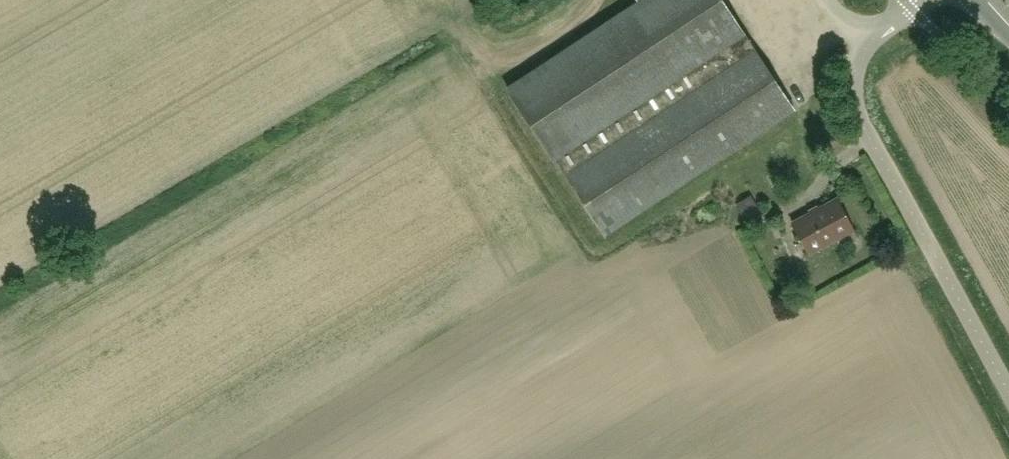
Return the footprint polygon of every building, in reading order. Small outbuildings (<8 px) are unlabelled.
[(794,110),(721,0),(636,0),(637,2),(509,86),(606,234),(794,110)] [(746,222),(762,213),(751,194),(735,204),(746,222)] [(834,233),(851,224),(838,199),(793,223),(809,252),(836,237),(834,233)]
